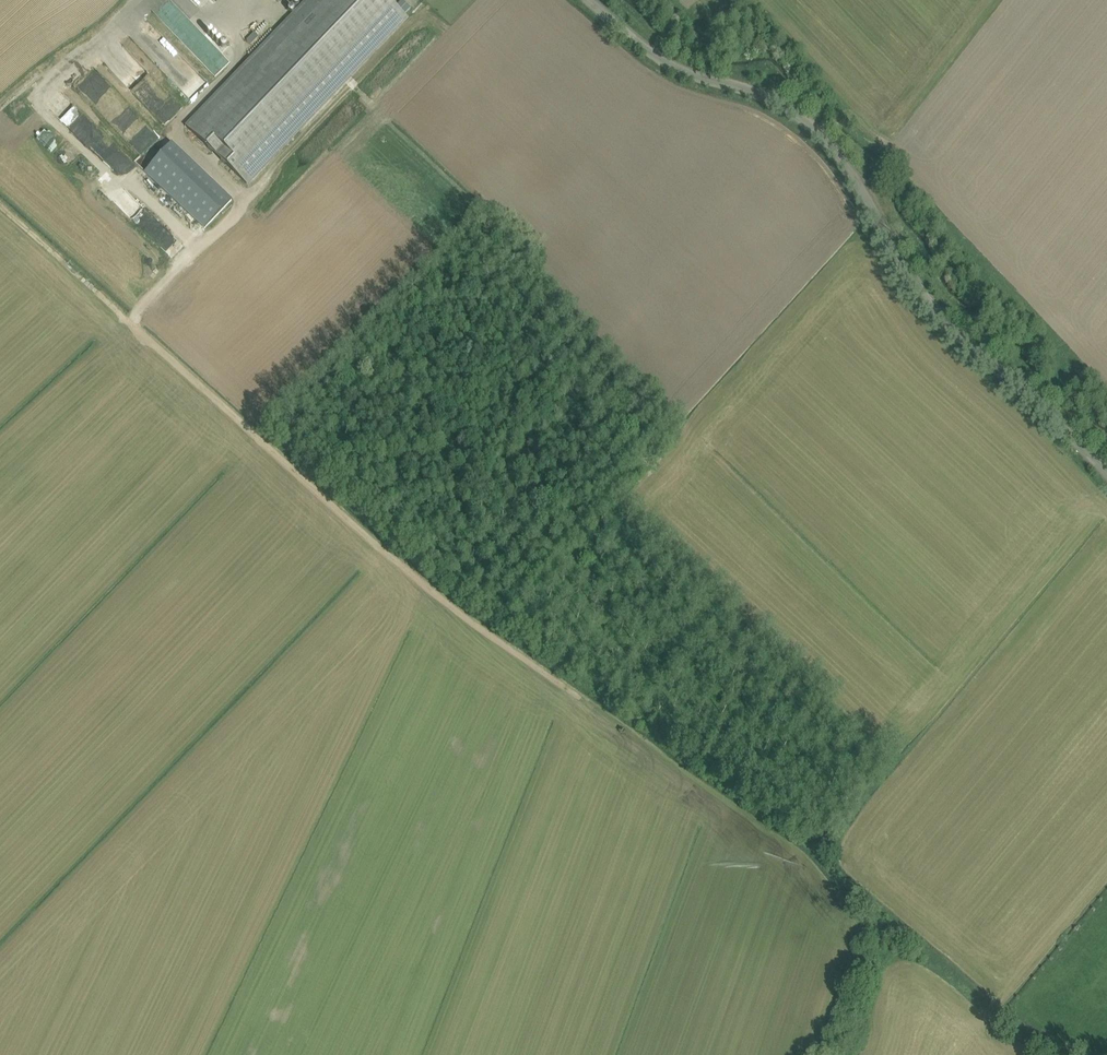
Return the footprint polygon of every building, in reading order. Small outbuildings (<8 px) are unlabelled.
[(407,18),(388,0),(308,0),(186,126),(246,184),(407,18)] [(207,64),(217,73),(229,61),(219,52),(207,64)] [(204,227),(232,199),(169,139),(141,167),(204,227)]
